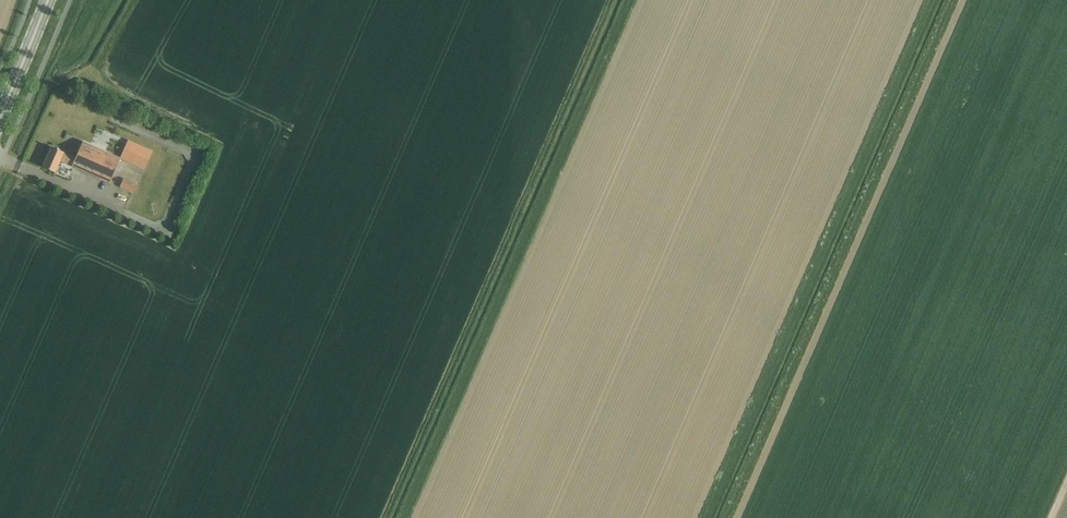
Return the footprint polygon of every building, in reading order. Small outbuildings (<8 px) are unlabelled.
[(128,140),(120,158),(145,169),(152,151),(128,140)] [(42,167),(55,173),(61,160),(110,181),(120,159),(82,142),(75,157),(51,147),(42,167)] [(134,192),(137,185),(123,179),(120,186),(134,192)]
